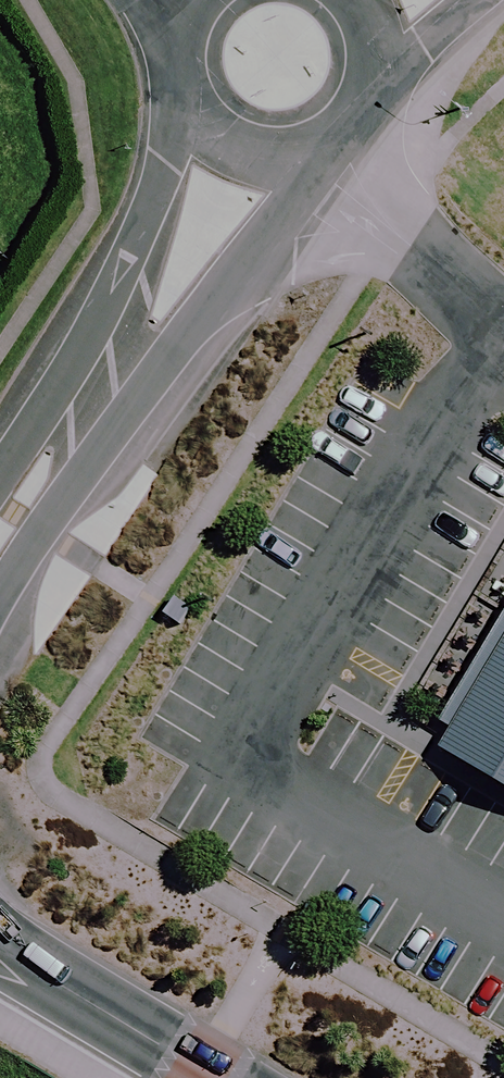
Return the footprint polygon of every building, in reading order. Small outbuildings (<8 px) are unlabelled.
[(433,745),(503,788),(503,626),(433,745)]
